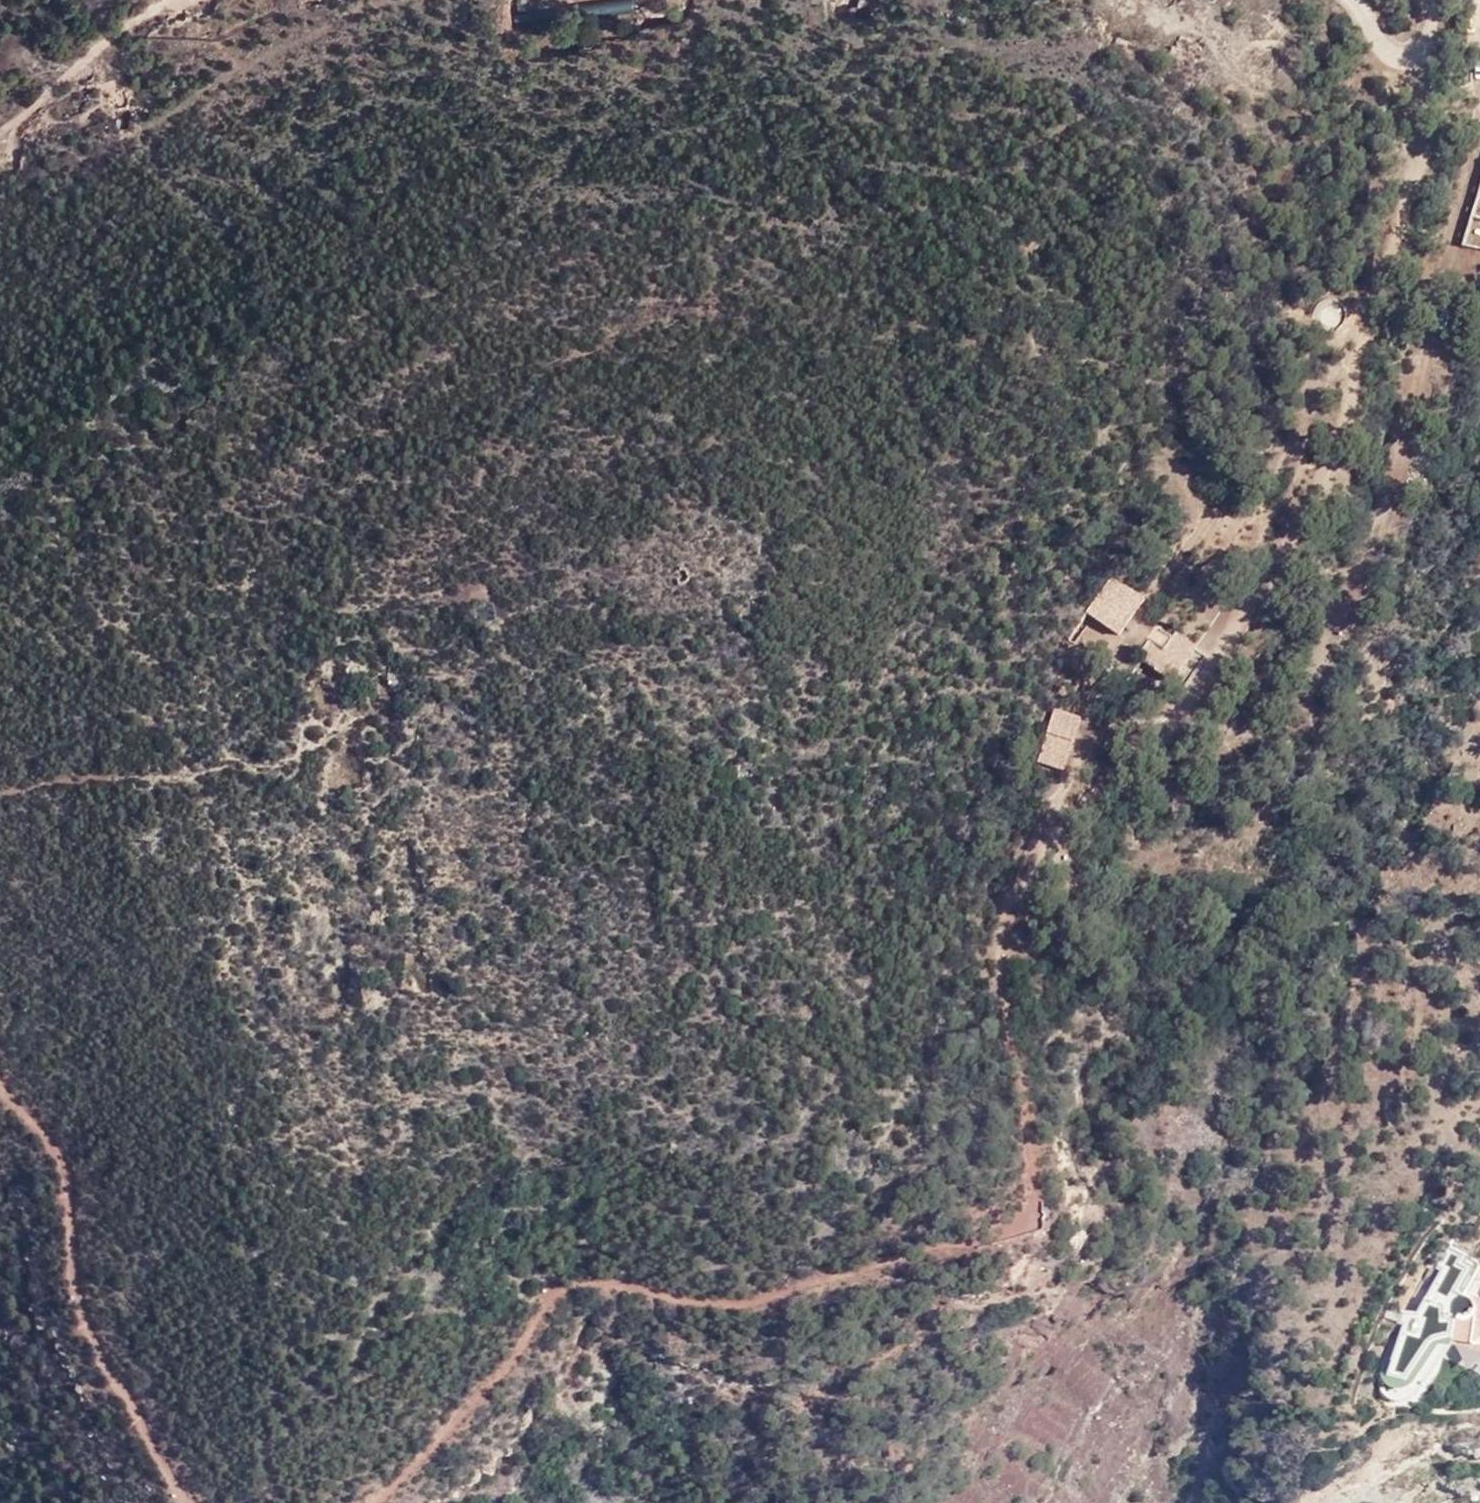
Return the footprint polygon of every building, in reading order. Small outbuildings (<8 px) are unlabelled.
[(1146,598),(1113,575),(1089,609),(1121,633),(1146,598)] [(1036,762),(1061,770),(1072,743),(1075,744),(1083,721),(1068,716),(1054,711),(1046,733),(1036,762)] [(1387,1309),(1383,1318),(1399,1325),(1380,1374),(1384,1387),(1398,1392),(1412,1387),(1438,1349),(1454,1345),(1479,1353),(1479,1297),(1466,1295),(1479,1268),(1476,1258),(1450,1246),(1434,1265),(1440,1272),(1417,1314),(1387,1309)]
